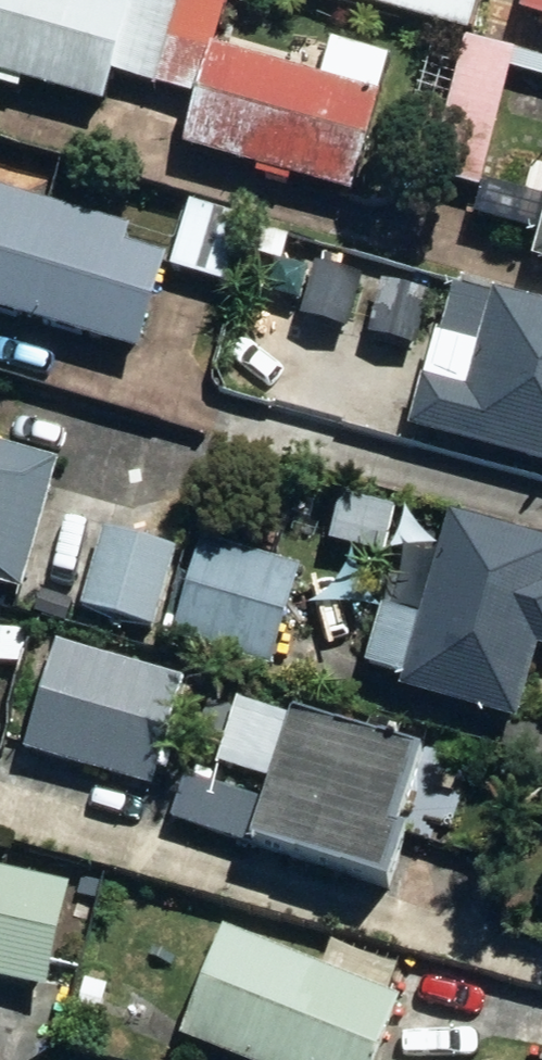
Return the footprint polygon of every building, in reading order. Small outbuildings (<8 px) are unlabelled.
[(174,8),(145,0),(133,0),(130,9),(95,0),(0,0),(0,83),(98,110),(108,78),(150,90),(174,8)] [(481,0),(328,0),(471,38),(481,0)] [(519,21),(541,27),(541,0),(525,0),(519,21)] [(174,8),(150,90),(197,102),(182,153),(350,201),(377,104),(204,56),(215,19),(174,8)] [(465,47),(458,76),(476,81),(484,52),(465,47)] [(473,107),(480,81),(476,81),(458,76),(451,102),(473,107)] [(467,190),(488,110),(473,107),(451,102),(431,182),(467,190)] [(133,357),(160,264),(119,250),(123,236),(0,198),(0,316),(133,357)] [(168,274),(227,291),(248,220),(188,205),(168,274)] [(248,257),(280,266),(287,240),(255,232),(248,257)] [(541,473),(541,313),(493,299),(465,402),(425,391),(412,437),(541,473)] [(19,600),(55,468),(0,453),(0,595),(19,600)] [(516,728),(536,654),(541,656),(541,545),(450,521),(401,699),(516,728)] [(81,613),(153,632),(173,555),(101,536),(81,613)] [(170,648),(268,675),(296,575),(198,547),(170,648)] [(22,668),(22,637),(0,637),(0,668),(22,668)] [(23,758),(151,794),(183,685),(54,648),(23,758)] [(170,826),(387,895),(405,838),(395,835),(419,762),(289,721),(262,808),(184,783),(170,826)] [(43,996),(66,892),(0,878),(0,987),(43,996)] [(214,1059),(377,1059),(398,1009),(224,938),(180,1047),(214,1059)] [(80,1008),(102,1012),(106,992),(83,987),(80,1008)]
